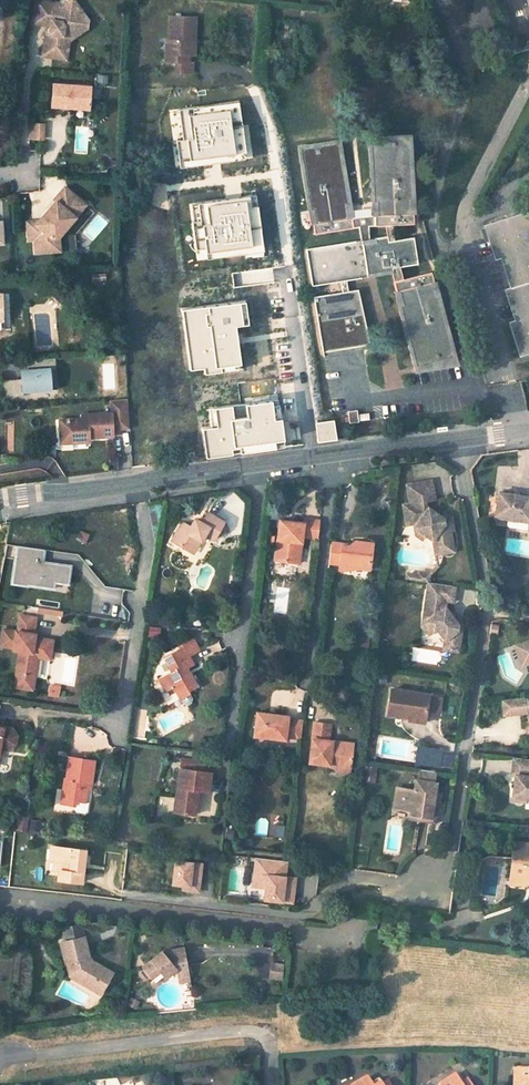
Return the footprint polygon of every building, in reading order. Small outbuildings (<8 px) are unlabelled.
[(42,55),(62,58),(66,35),(84,22),(79,15),(80,7),(75,0),(68,0),(58,7),(55,2),(40,0),(37,0),(33,23),(51,25),(54,26),(53,33),(50,32),(49,32),(48,32),(47,32),(46,33),(46,34),(42,55)] [(66,35),(62,58),(67,58),(69,40),(87,27),(89,19),(80,7),(79,15),(84,22),(66,35)] [(171,68),(195,68),(195,59),(190,59),(190,51),(195,52),(196,17),(170,17),(170,36),(167,36),(166,58),(172,58),(171,68)] [(52,105),(89,108),(90,85),(54,83),(52,105)] [(187,115),(186,137),(207,138),(208,124),(211,124),(212,103),(192,102),(191,115),(187,115)] [(40,123),(30,123),(30,137),(40,138),(40,123)] [(410,215),(409,201),(412,201),(409,137),(372,138),(375,202),(379,202),(379,217),(380,226),(385,226),(392,225),(413,224),(413,215),(410,215)] [(346,220),(343,205),(347,205),(337,141),(300,147),(310,210),(314,210),(317,224),(318,233),(347,229),(346,220)] [(34,239),(35,252),(60,250),(59,236),(76,216),(75,216),(86,204),(65,186),(54,199),(56,200),(39,220),(36,224),(27,224),(29,239),(34,239)] [(217,235),(225,263),(251,255),(231,191),(205,199),(214,227),(210,228),(213,237),(217,235)] [(410,215),(413,215),(418,215),(417,200),(412,201),(409,201),(410,215)] [(379,202),(375,202),(370,203),(371,217),(379,217),(379,202)] [(346,220),(354,218),(351,204),(347,205),(343,205),(346,220)] [(314,210),(310,210),(307,211),(309,226),(317,224),(314,210)] [(523,355),(528,353),(528,212),(487,226),(497,259),(503,257),(513,288),(508,289),(518,321),(513,322),(523,355)] [(380,226),(379,217),(371,217),(362,217),(354,218),(346,220),(347,229),(358,227),(360,240),(368,239),(368,227),(380,226)] [(392,225),(385,226),(386,236),(390,235),(391,240),(393,240),(392,225)] [(360,240),(305,249),(311,286),(340,282),(346,281),(367,277),(366,274),(390,271),(396,270),(395,265),(397,265),(417,262),(413,237),(393,240),(391,240),(390,235),(386,236),(368,239),(360,240)] [(396,270),(390,271),(393,280),(393,281),(400,279),(397,265),(395,265),(396,270)] [(366,274),(367,277),(393,280),(390,271),(366,274)] [(430,296),(434,295),(441,293),(438,280),(434,281),(431,271),(400,279),(393,281),(396,291),(391,292),(394,304),(399,303),(403,303),(399,290),(427,283),(430,296)] [(92,274),(93,282),(107,281),(106,273),(92,274)] [(55,275),(51,282),(63,290),(67,283),(55,275)] [(346,281),(340,282),(342,292),(348,291),(346,281)] [(434,295),(430,296),(427,283),(399,290),(403,303),(399,303),(413,363),(449,355),(434,295)] [(342,292),(313,297),(321,349),(368,341),(358,290),(348,291),(342,292)] [(241,377),(266,370),(246,306),(230,311),(221,314),(230,342),(227,343),(229,351),(233,350),(241,377)] [(368,341),(321,349),(322,356),(369,348),(368,341)] [(2,379),(3,397),(23,395),(23,391),(50,389),(49,378),(56,377),(55,357),(24,359),(25,370),(24,370),(25,378),(22,378),(2,379)] [(60,421),(62,439),(72,438),(73,444),(85,442),(85,438),(113,436),(113,427),(128,426),(127,399),(110,400),(111,412),(82,415),(82,419),(60,421)] [(403,506),(406,526),(413,525),(414,529),(425,536),(432,541),(435,551),(440,550),(446,554),(454,553),(450,532),(453,532),(451,525),(440,518),(435,514),(433,516),(426,511),(425,502),(434,501),(431,482),(406,486),(410,505),(403,506)] [(498,493),(494,518),(528,523),(528,498),(498,493)] [(170,543),(187,552),(192,542),(199,546),(204,536),(212,541),(222,523),(205,513),(197,526),(193,523),(189,530),(179,525),(170,543)] [(440,518),(451,525),(450,519),(443,514),(440,518)] [(281,520),(277,561),(295,562),(297,548),(304,548),(305,537),(318,539),(320,521),(304,519),(304,522),(294,521),(294,525),(289,524),(289,521),(281,520)] [(425,536),(414,529),(415,536),(422,541),(425,536)] [(332,541),(329,560),(341,562),(344,562),(357,564),(359,567),(370,568),(374,542),(356,540),(353,543),(352,546),(344,544),(344,543),(332,541)] [(14,544),(10,584),(66,590),(69,562),(42,560),(43,547),(14,544)] [(297,548),(295,562),(302,563),(304,548),(297,548)] [(348,571),(359,567),(357,564),(344,562),(341,562),(340,569),(348,571)] [(404,580),(416,582),(417,573),(421,574),(409,572),(409,576),(404,575),(404,580)] [(417,573),(416,582),(427,584),(428,575),(421,574),(417,573)] [(455,587),(428,584),(427,593),(430,594),(429,601),(426,601),(424,615),(430,623),(428,625),(434,633),(437,630),(445,641),(444,651),(459,653),(461,636),(458,631),(458,626),(455,621),(445,608),(446,602),(453,603),(455,587)] [(32,690),(36,657),(49,659),(52,639),(37,637),(37,640),(32,640),(33,636),(33,634),(32,633),(34,617),(19,615),(17,631),(0,629),(0,632),(0,646),(13,648),(12,650),(18,651),(13,687),(32,690)] [(430,623),(424,615),(422,627),(429,636),(434,633),(428,625),(430,623)] [(528,662),(528,625),(526,641),(516,640),(513,660),(528,662)] [(182,646),(183,649),(188,658),(199,652),(193,640),(182,646)] [(173,689),(175,694),(185,689),(188,693),(196,688),(190,677),(187,678),(184,673),(194,668),(188,658),(183,649),(164,660),(172,674),(158,681),(165,693),(173,689)] [(48,694),(58,696),(59,692),(60,693),(61,686),(50,685),(48,694)] [(185,689),(175,694),(179,700),(189,695),(188,693),(185,689)] [(427,694),(389,690),(386,715),(408,717),(408,715),(424,717),(427,694)] [(192,700),(189,695),(179,700),(182,706),(186,707),(191,704),(192,700)] [(528,730),(528,706),(527,707),(526,695),(502,698),(504,713),(527,711),(528,730)] [(259,712),(256,735),(288,739),(288,736),(301,738),(304,719),(291,718),(291,715),(259,712)] [(332,764),(351,766),(354,743),(342,741),(341,746),(335,745),(336,740),(330,739),(332,723),(316,721),(310,761),(332,764)] [(9,752),(16,747),(18,738),(13,731),(1,729),(1,731),(0,731),(0,750),(9,752)] [(414,744),(413,763),(439,765),(440,747),(414,744)] [(65,791),(63,803),(74,806),(75,802),(83,803),(88,783),(92,783),(96,762),(70,757),(66,779),(64,778),(62,791),(65,791)] [(179,758),(173,813),(195,816),(198,791),(208,792),(211,772),(208,772),(194,771),(195,760),(179,758)] [(517,783),(514,783),(512,801),(526,802),(526,799),(528,799),(528,760),(513,758),(512,773),(518,774),(517,783)] [(209,762),(195,760),(194,771),(208,772),(209,762)] [(351,773),(351,766),(332,764),(331,765),(351,773)] [(434,771),(419,769),(417,780),(415,780),(413,790),(402,788),(399,808),(410,810),(409,814),(434,818),(435,806),(431,806),(433,793),(435,783),(432,782),(434,771)] [(393,808),(399,808),(402,788),(396,788),(393,808)] [(509,882),(528,884),(528,845),(513,844),(509,882)] [(57,882),(81,884),(84,851),(54,848),(53,862),(59,863),(58,872),(57,882)] [(285,874),(286,859),(252,856),(249,887),(260,888),(259,899),(292,902),(295,874),(285,874)] [(179,890),(199,890),(199,859),(169,859),(169,884),(179,884),(179,890)] [(64,941),(83,936),(79,923),(61,928),(64,941)] [(64,941),(60,942),(65,962),(70,961),(75,978),(90,987),(96,977),(106,982),(112,972),(89,959),(83,936),(64,941)] [(143,968),(157,986),(176,971),(178,982),(190,980),(185,950),(165,953),(163,952),(143,968)] [(70,980),(75,978),(70,961),(65,962),(70,980)] [(268,978),(281,979),(281,962),(269,962),(268,978)] [(96,977),(90,987),(100,993),(106,982),(96,977)] [(512,1068),(512,1084),(528,1084),(528,1068),(512,1068)] [(466,1079),(459,1084),(452,1074),(436,1084),(437,1084),(470,1084),(466,1079)]
